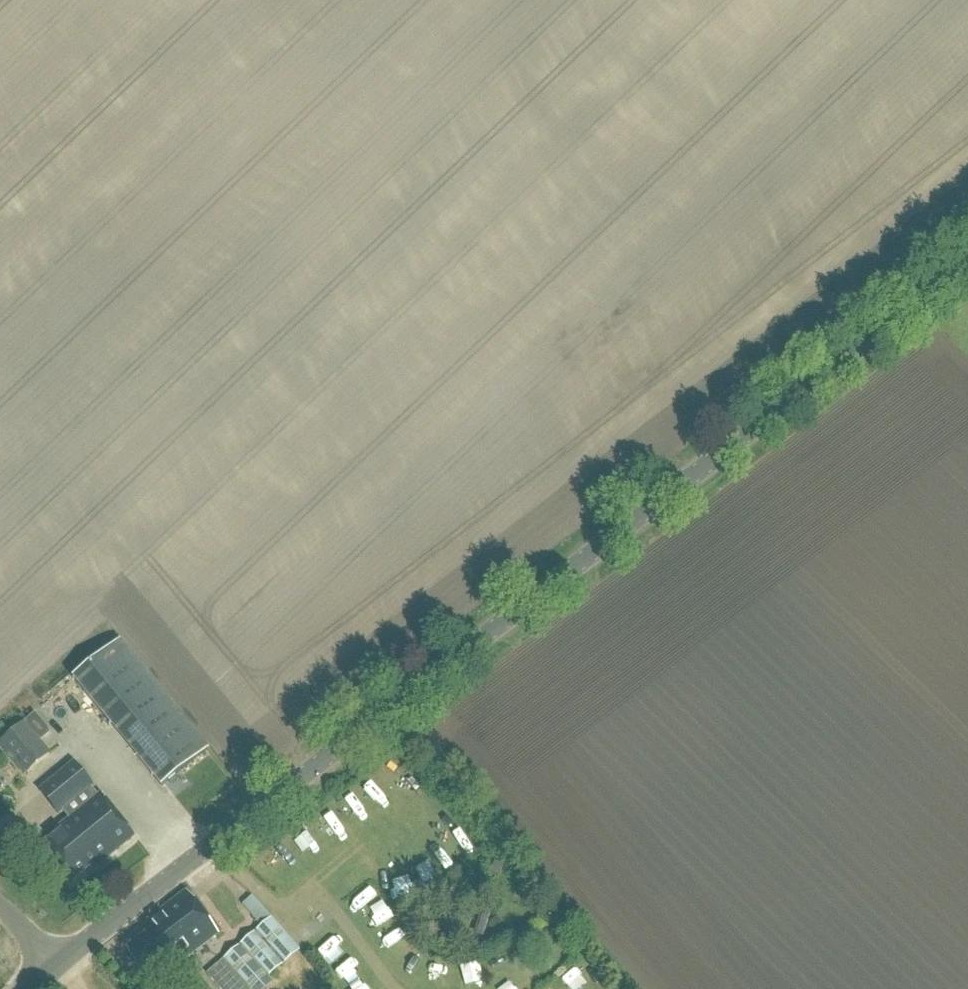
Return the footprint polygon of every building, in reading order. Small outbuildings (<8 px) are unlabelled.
[(209,750),(120,641),(73,679),(162,788),(209,750)] [(25,776),(50,755),(39,743),(50,734),(35,715),(0,744),(0,746),(25,776)] [(92,787),(75,765),(44,790),(61,812),(92,787)] [(100,796),(65,824),(67,827),(43,846),(72,882),(106,855),(108,858),(134,838),(100,796)] [(182,902),(149,926),(147,939),(129,953),(152,986),(212,942),(182,902)] [(483,909),(475,935),(484,939),(492,913),(483,909)] [(270,924),(226,962),(245,984),(289,946),(270,924)] [(208,978),(218,988),(249,988),(245,984),(226,962),(208,978)]
